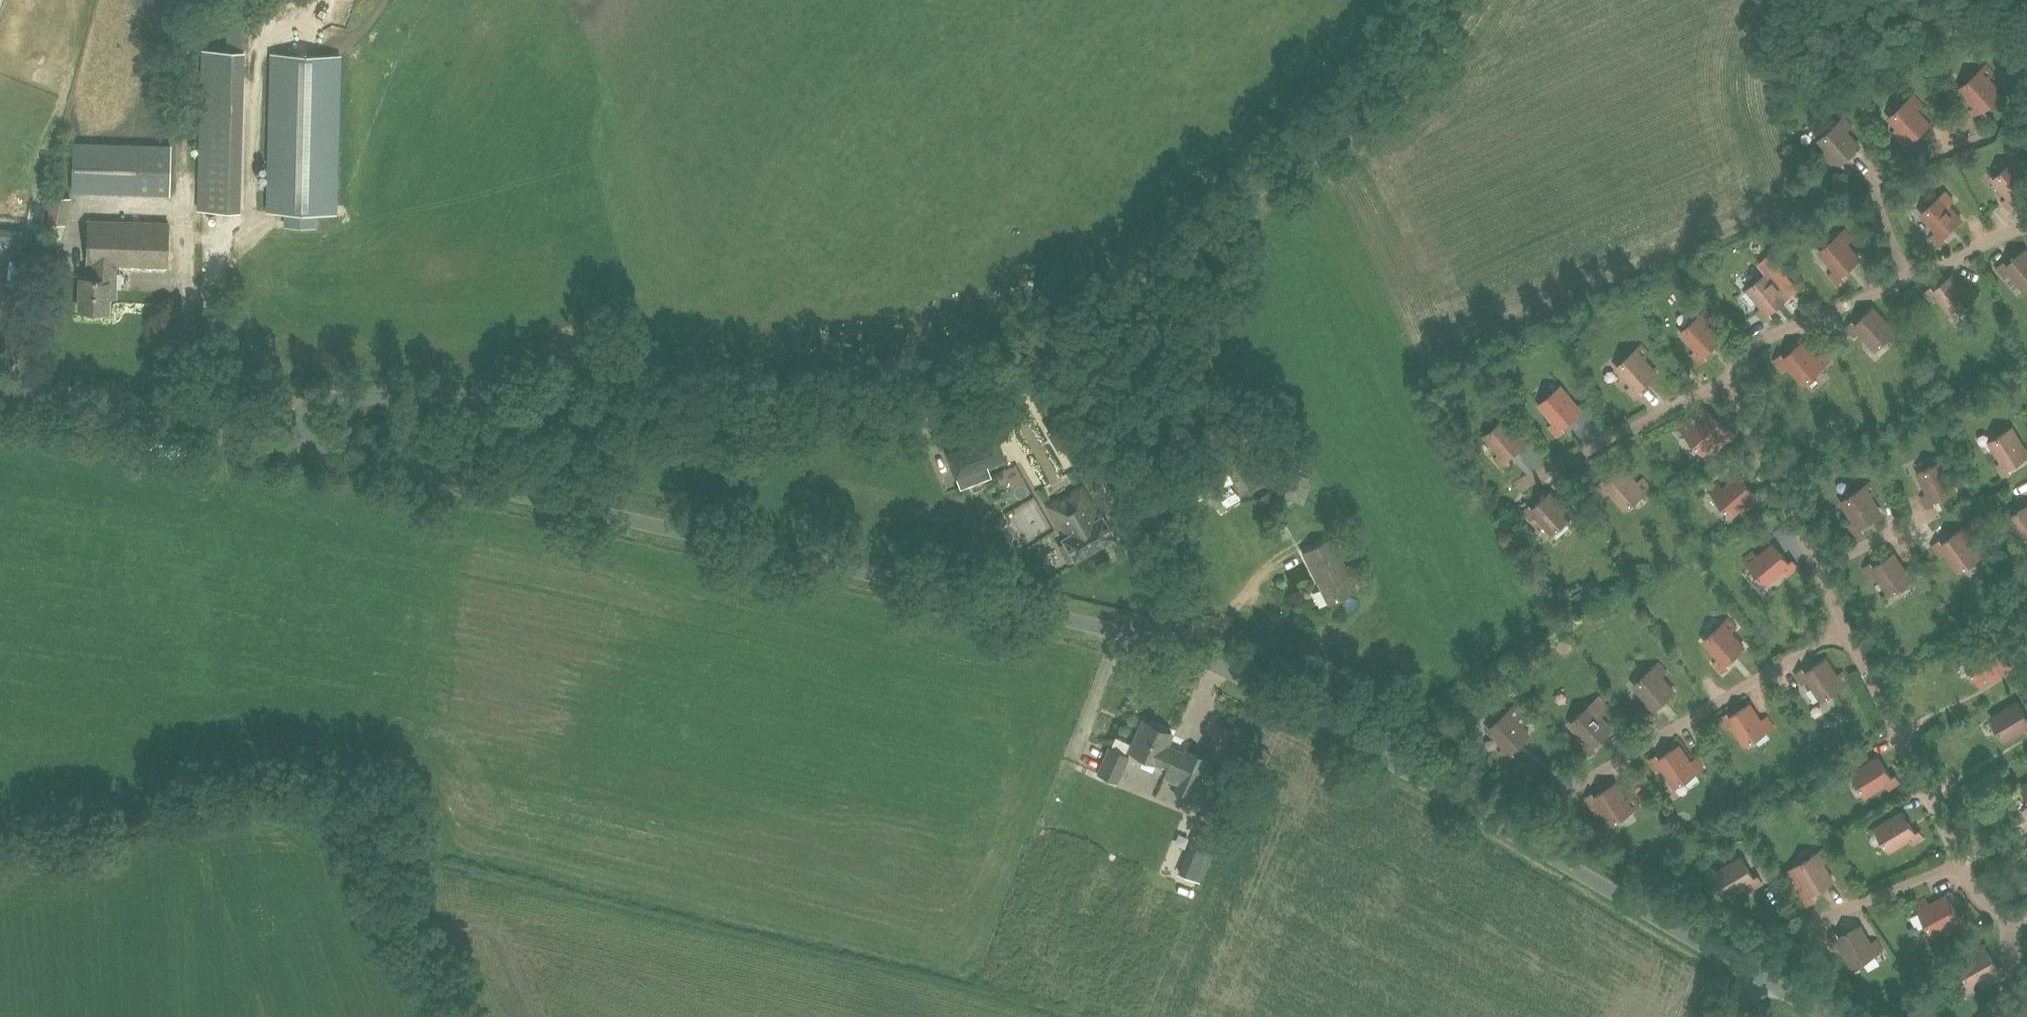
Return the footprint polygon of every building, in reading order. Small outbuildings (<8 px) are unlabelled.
[(249,48),(249,19),(227,19),(226,48),(249,48)] [(251,48),(206,48),(208,209),(253,209),(251,48)] [(335,212),(339,54),(271,52),(267,210),(286,211),(286,225),(313,226),(314,212),(335,212)] [(1980,119),(1986,114),(1983,110),(2002,94),(1988,79),(1994,74),(1986,66),(1961,88),(1977,105),(1972,110),(1980,119)] [(1909,149),(1914,144),(1911,140),(1930,124),(1916,109),(1922,104),(1914,96),(1890,118),(1905,135),(1901,140),(1909,149)] [(1839,171),(1845,166),(1841,163),(1860,146),(1847,131),(1852,126),(1844,118),(1820,140),(1835,158),(1831,162),(1839,171)] [(168,193),(170,145),(71,142),(71,191),(168,193)] [(2018,206),(2015,202),(2026,192),(2026,178),(2021,171),(2026,166),(2019,158),(1994,179),(2009,197),(2004,201),(2012,211),(2018,206)] [(1941,245),(1946,240),(1943,236),(1962,220),(1949,205),(1954,200),(1947,192),(1922,214),(1937,231),(1932,236),(1941,245)] [(65,224),(70,197),(51,193),(46,220),(65,224)] [(282,229),(283,217),(262,216),(262,229),(282,229)] [(166,264),(168,222),(87,219),(86,262),(92,262),(92,276),(80,276),(79,309),(108,310),(109,289),(115,289),(115,263),(166,264)] [(26,230),(0,227),(0,252),(24,254),(26,230)] [(1838,283),(1844,278),(1841,275),(1860,258),(1847,243),(1852,239),(1845,230),(1820,252),(1835,269),(1830,274),(1838,283)] [(2026,250),(2007,266),(2004,262),(1998,267),(2006,277),(2011,273),(2026,291),(2026,290),(2026,251),(2026,250)] [(1766,321),(1772,316),(1769,313),(1788,297),(1775,281),(1781,277),(1774,268),(1748,289),(1763,307),(1758,311),(1766,321)] [(1966,290),(1953,275),(1934,291),(1931,287),(1925,292),(1933,302),(1938,298),(1953,316),(1979,294),(1972,286),(1966,290)] [(1895,331),(1874,308),(1856,325),(1852,322),(1847,327),(1855,336),(1860,332),(1876,349),(1895,331)] [(1701,363),(1707,358),(1703,355),(1722,338),(1708,323),(1714,318),(1706,310),(1682,332),(1697,350),(1693,354),(1701,363)] [(1816,358),(1803,343),(1784,359),(1781,355),(1775,360),(1784,369),(1788,365),(1804,383),(1829,362),(1822,353),(1816,358)] [(1636,398),(1642,393),(1639,390),(1657,373),(1644,358),(1649,354),(1642,345),(1617,367),(1633,385),(1628,389),(1636,398)] [(1559,435),(1565,431),(1562,427),(1581,411),(1561,387),(1541,404),(1556,422),(1551,426),(1559,435)] [(1726,431),(1709,413),(1694,426),(1690,421),(1681,428),(1704,453),(1721,437),(1725,442),(1735,433),(1730,428),(1726,431)] [(1504,467),(1510,462),(1507,459),(1526,442),(1513,427),(1518,423),(1511,414),(1486,436),(1501,454),(1496,458),(1504,467)] [(1075,437),(1064,444),(1079,469),(1101,457),(1102,456),(1082,421),(1080,421),(1070,427),(1075,437)] [(2010,472),(2008,468),(2026,456),(2026,452),(2012,428),(1990,442),(2003,462),(1997,465),(2004,476),(2010,472)] [(995,436),(947,454),(953,472),(985,460),(987,466),(1004,459),(995,436)] [(1928,508),(1935,505),(1933,500),(1955,490),(1942,462),(1918,472),(1928,494),(1922,497),(1928,508)] [(1240,501),(1230,483),(1233,481),(1224,465),(1181,488),(1190,505),(1206,496),(1213,508),(1216,506),(1219,513),(1240,501)] [(1638,483),(1625,468),(1606,485),(1603,481),(1597,486),(1605,495),(1610,491),(1626,508),(1650,487),(1643,478),(1638,483)] [(1302,474),(1294,497),(1312,503),(1320,480),(1302,474)] [(1719,483),(1710,491),(1732,516),(1742,507),(1746,512),(1754,505),(1764,497),(1759,491),(1755,494),(1738,475),(1723,489),(1719,483)] [(1857,535),(1863,531),(1860,527),(1881,513),(1870,497),(1876,493),(1870,483),(1842,502),(1855,521),(1850,525),(1857,535)] [(1095,509),(1081,485),(1069,492),(1070,494),(1060,500),(1059,498),(1047,505),(1060,529),(1063,527),(1068,535),(1063,538),(1065,543),(1059,546),(1067,560),(1073,556),(1075,559),(1114,536),(1101,515),(1096,518),(1092,510),(1095,509)] [(1268,520),(1279,513),(1267,492),(1256,498),(1268,520)] [(1572,516),(1551,493),(1533,509),(1530,506),(1524,511),(1532,520),(1537,516),(1553,533),(1572,516)] [(2010,518),(2008,514),(2001,518),(2008,528),(2013,525),(2026,545),(2026,544),(2026,507),(2010,518)] [(1980,556),(1962,530),(1942,545),(1939,541),(1933,545),(1940,555),(1946,552),(1959,571),(1980,556)] [(1271,553),(1287,543),(1281,534),(1265,545),(1271,553)] [(1328,602),(1356,588),(1332,539),(1303,553),(1328,602)] [(1790,563),(1773,544),(1758,557),(1754,552),(1745,559),(1766,584),(1784,569),(1788,574),(1798,566),(1793,560),(1790,563)] [(1905,570),(1894,554),(1873,567),(1871,563),(1864,568),(1871,578),(1877,575),(1890,594),(1917,576),(1911,566),(1905,570)] [(1723,672),(1729,667),(1726,663),(1744,647),(1731,632),(1736,627),(1729,619),(1704,641),(1720,658),(1715,663),(1723,672)] [(2004,664),(1991,643),(1964,659),(1978,681),(1998,669),(2001,675),(2012,668),(2008,662),(2004,664)] [(1837,676),(1826,659),(1805,673),(1803,669),(1796,673),(1803,684),(1809,680),(1822,700),(1849,681),(1843,672),(1837,676)] [(1653,716),(1659,712),(1656,708),(1675,691),(1661,676),(1667,671),(1659,663),(1634,685),(1650,703),(1645,707),(1653,716)] [(1591,754),(1596,749),(1593,746),(1611,729),(1598,714),(1603,709),(1595,701),(1571,724),(1587,741),(1582,745),(1591,754)] [(2018,702),(1991,718),(2004,740),(2025,726),(2026,729),(2026,715),(2018,702)] [(1761,721),(1750,704),(1729,718),(1727,714),(1720,718),(1727,728),(1733,725),(1746,744),(1773,726),(1767,717),(1761,721)] [(1509,760),(1514,755),(1511,751),(1530,735),(1516,720),(1522,715),(1514,707),(1489,729),(1505,746),(1500,751),(1509,760)] [(1185,753),(1166,745),(1172,732),(1143,719),(1129,750),(1158,763),(1158,762),(1167,766),(1163,774),(1173,779),(1171,785),(1192,795),(1208,758),(1186,749),(1185,753)] [(1117,782),(1129,755),(1108,745),(1096,773),(1117,782)] [(1691,762),(1680,746),(1659,760),(1656,756),(1650,760),(1657,770),(1662,767),(1675,786),(1703,768),(1697,758),(1691,762)] [(1892,778),(1878,757),(1861,768),(1858,762),(1848,768),(1866,796),(1886,783),(1889,789),(1900,782),(1896,776),(1892,778)] [(1225,803),(1238,773),(1224,767),(1211,796),(1225,803)] [(1627,800),(1615,784),(1595,798),(1592,794),(1586,798),(1593,808),(1598,805),(1611,824),(1638,806),(1632,796),(1627,800)] [(1142,1006),(1209,817),(1168,803),(1101,991),(1142,1006)] [(1916,834),(1903,812),(1876,828),(1889,850),(1909,838),(1913,844),(1924,838),(1920,831),(1916,834)] [(1808,901),(1815,897),(1812,893),(1833,880),(1823,863),(1829,860),(1823,850),(1795,867),(1807,887),(1801,890),(1808,901)] [(1754,879),(1742,857),(1715,873),(1728,896),(1748,884),(1752,889),(1762,883),(1759,876),(1754,879)] [(1959,918),(1947,896),(1930,906),(1926,900),(1916,905),(1933,934),(1953,923),(1956,928),(1967,922),(1963,916),(1959,918)] [(1871,944),(1861,926),(1839,938),(1837,934),(1830,938),(1836,949),(1842,946),(1853,966),(1882,950),(1877,940),(1871,944)] [(1965,951),(1955,957),(1971,986),(1983,979),(1987,985),(1995,980),(2006,974),(2002,967),(1998,969),(1986,948),(1968,958),(1965,951)]
